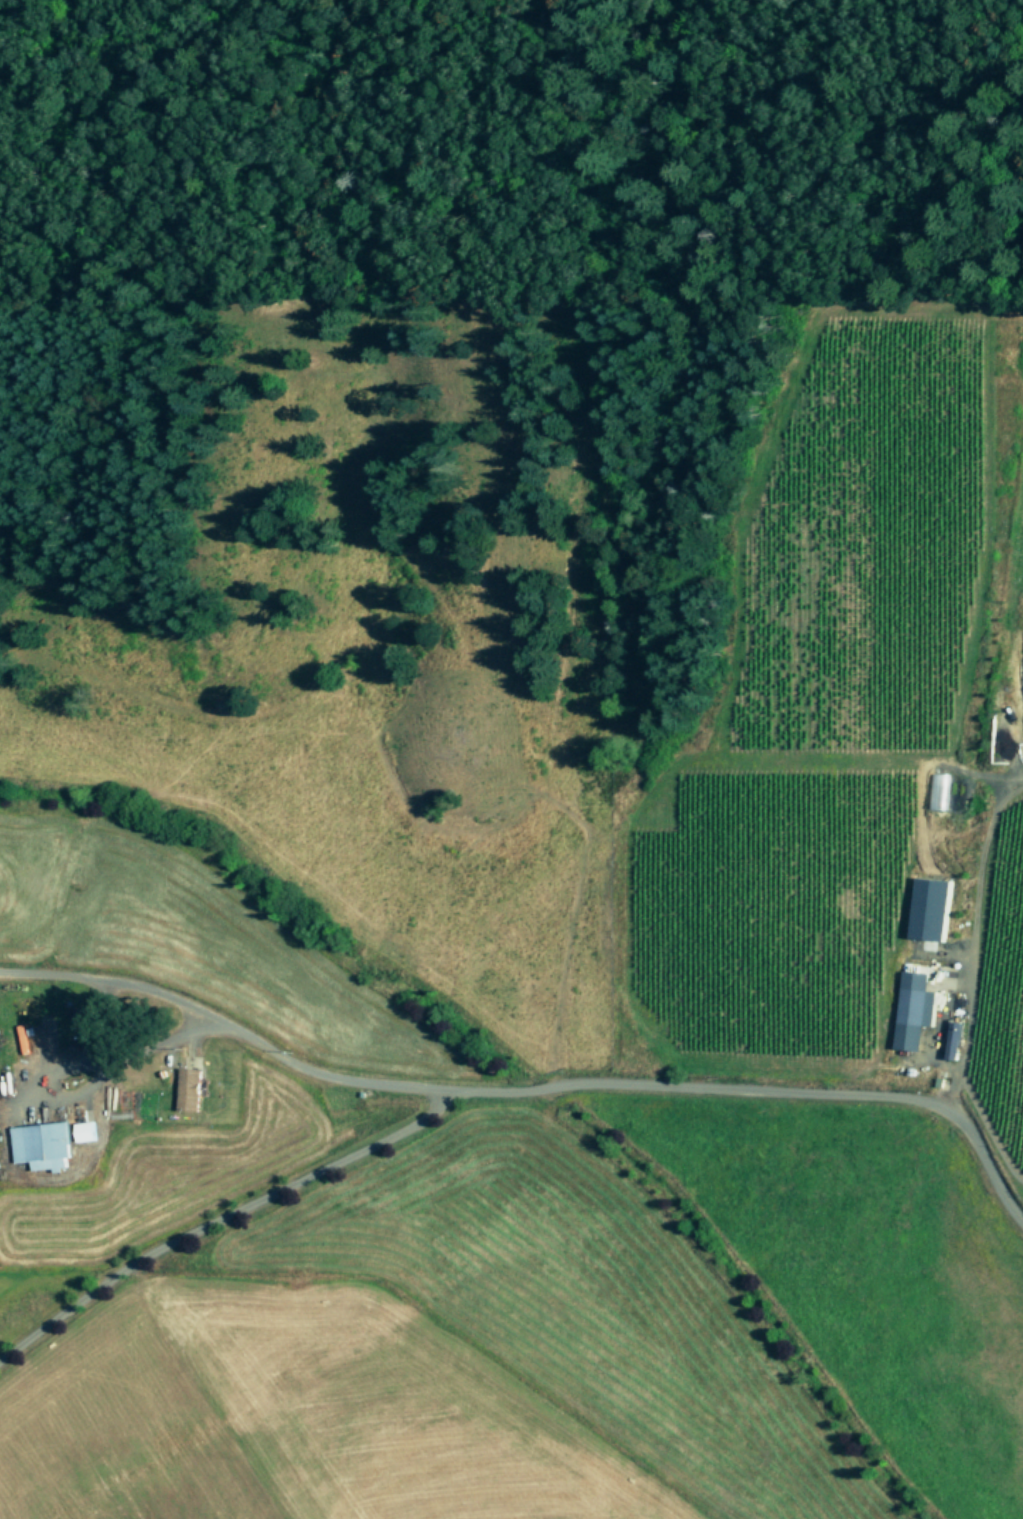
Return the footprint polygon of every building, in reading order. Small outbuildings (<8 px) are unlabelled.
[(948,940),(952,879),(917,877),(914,938),(948,940)] [(899,1049),(924,1050),(925,1025),(935,1025),(936,990),(931,990),(932,971),(902,970),(899,1049)] [(965,1023),(953,1021),(947,1057),(958,1059),(965,1023)] [(201,1110),(202,1069),(181,1068),(180,1110),(201,1110)] [(80,1141),(99,1139),(96,1120),(77,1124),(80,1141)] [(15,1162),(33,1161),(33,1170),(56,1168),(56,1170),(71,1169),(70,1157),(77,1156),(74,1121),(12,1126),(15,1162)]
